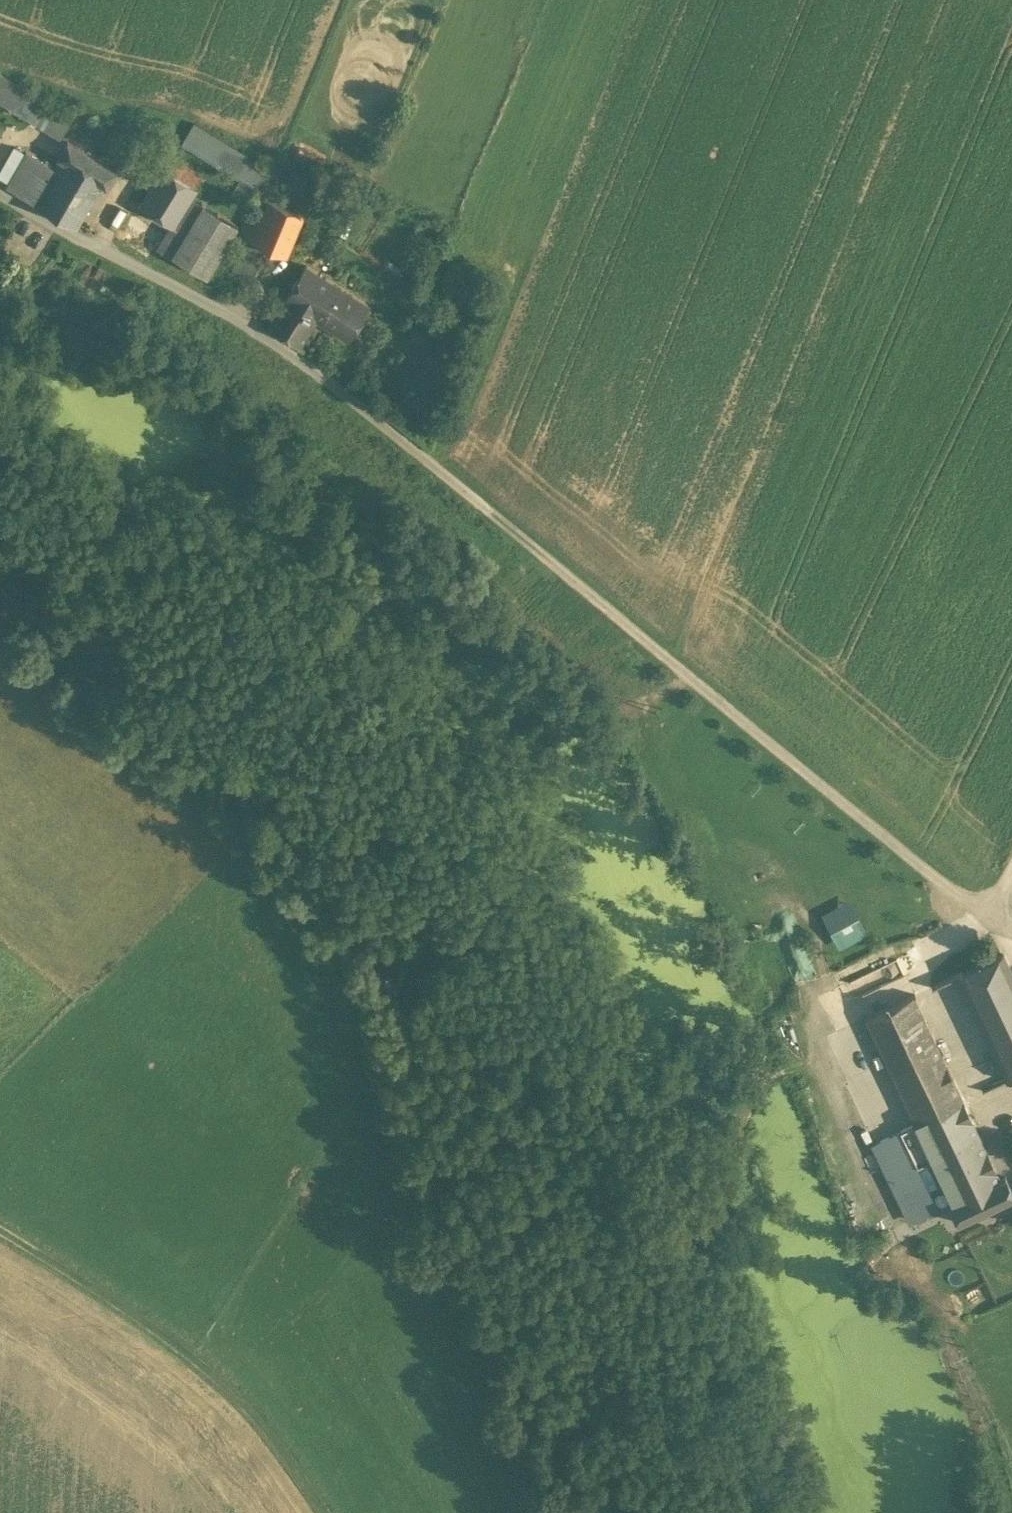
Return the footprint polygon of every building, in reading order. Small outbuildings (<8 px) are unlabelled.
[(0,73),(0,101),(60,137),(72,116),(0,73)] [(212,130),(197,122),(187,139),(201,147),(212,130)] [(268,166),(212,130),(201,147),(243,174),(256,183),(268,166)] [(116,169),(68,139),(58,155),(63,159),(102,182),(107,185),(116,169)] [(38,202),(58,168),(27,150),(8,185),(38,202)] [(204,173),(171,153),(119,239),(151,258),(158,248),(170,254),(172,251),(200,205),(188,198),(204,173)] [(77,225),(102,182),(63,159),(58,168),(38,202),(77,225)] [(245,208),(256,183),(243,174),(229,201),(245,208)] [(304,211),(270,197),(263,216),(253,239),(268,245),(286,253),(304,211)] [(203,200),(200,205),(172,251),(206,273),(233,230),(237,223),(203,200)] [(233,230),(253,239),(263,216),(245,208),(237,223),(233,230)] [(345,212),(336,229),(344,233),(352,215),(345,212)] [(268,245),(253,239),(238,275),(253,281),(268,245)] [(371,303),(306,264),(269,323),(301,343),(318,318),(349,338),(371,303)] [(821,909),(839,944),(868,929),(851,894),(821,909)] [(958,974),(1007,1077),(1011,1075),(1011,966),(1005,951),(958,974)] [(878,1042),(926,1019),(913,992),(866,1015),(878,1042)] [(940,1172),(988,1149),(926,1019),(878,1042),(916,1121),(932,1156),(940,1172)] [(932,1156),(916,1121),(877,1139),(914,1218),(938,1206),(917,1163),(932,1156)] [(952,1198),(1000,1176),(988,1149),(940,1172),(952,1198)] [(949,1200),(957,1220),(1011,1194),(1011,1188),(1006,1173),(1000,1176),(952,1198),(949,1200)]
